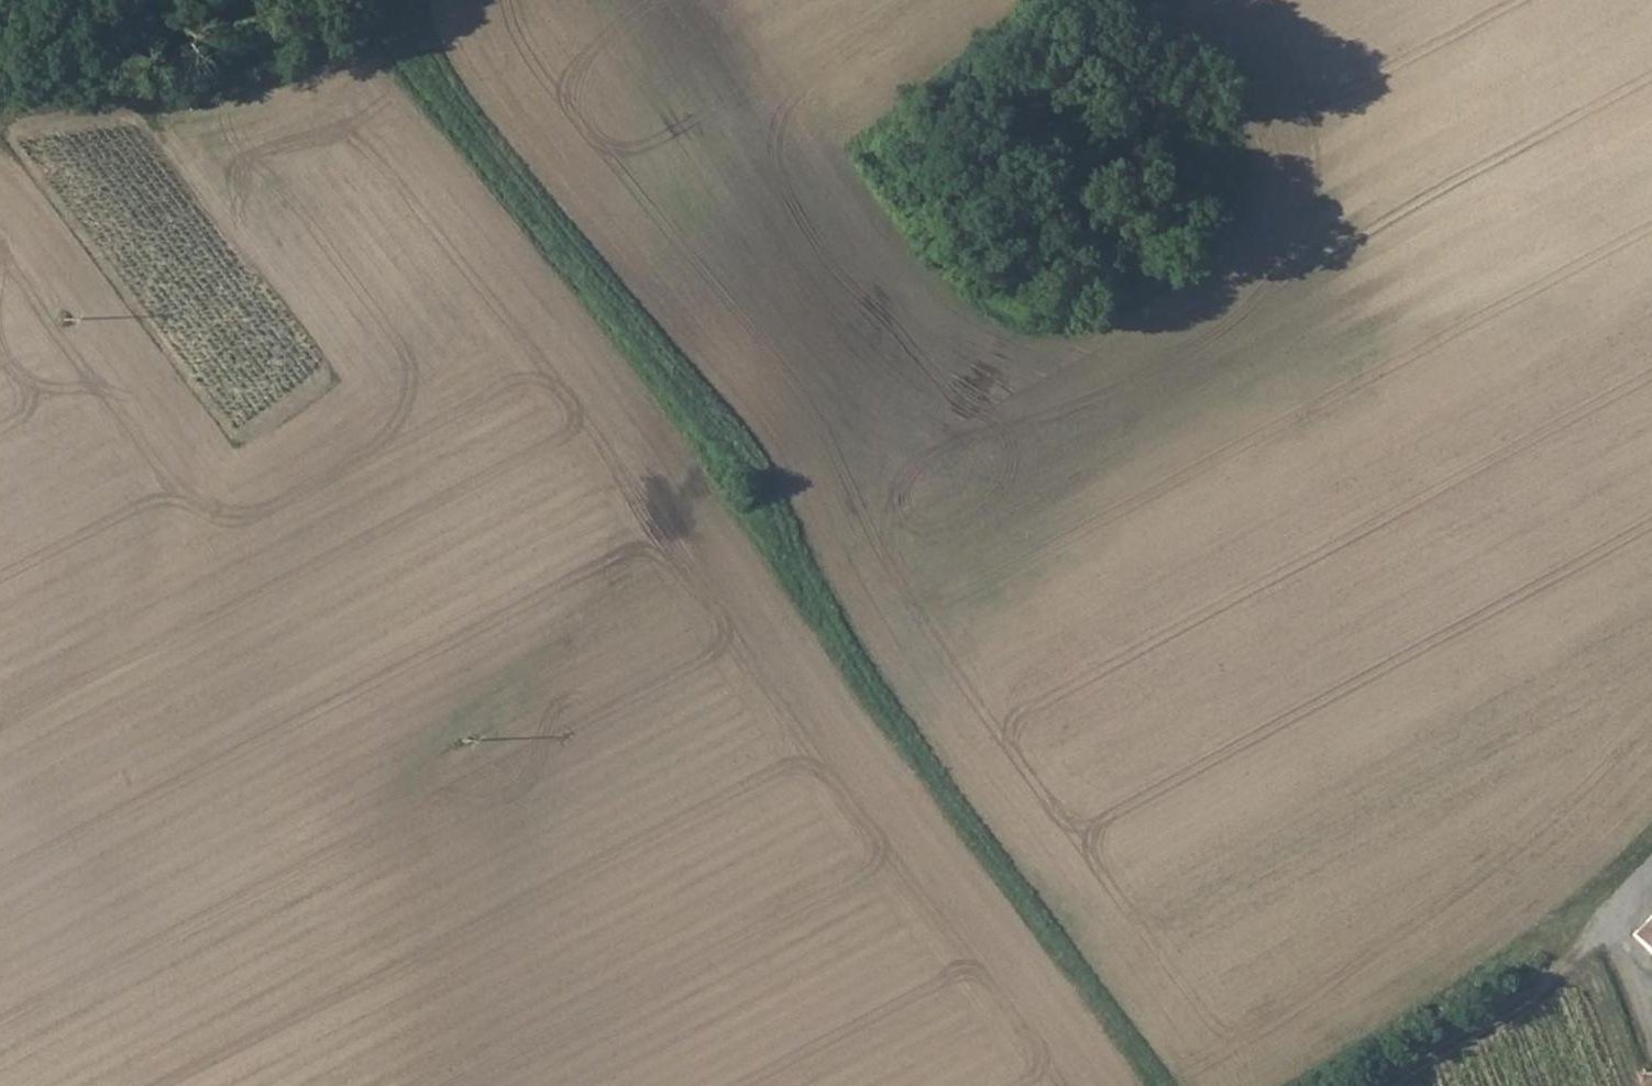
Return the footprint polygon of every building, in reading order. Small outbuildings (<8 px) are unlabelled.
[(1628,932),(1651,954),(1651,910),(1628,932)]
